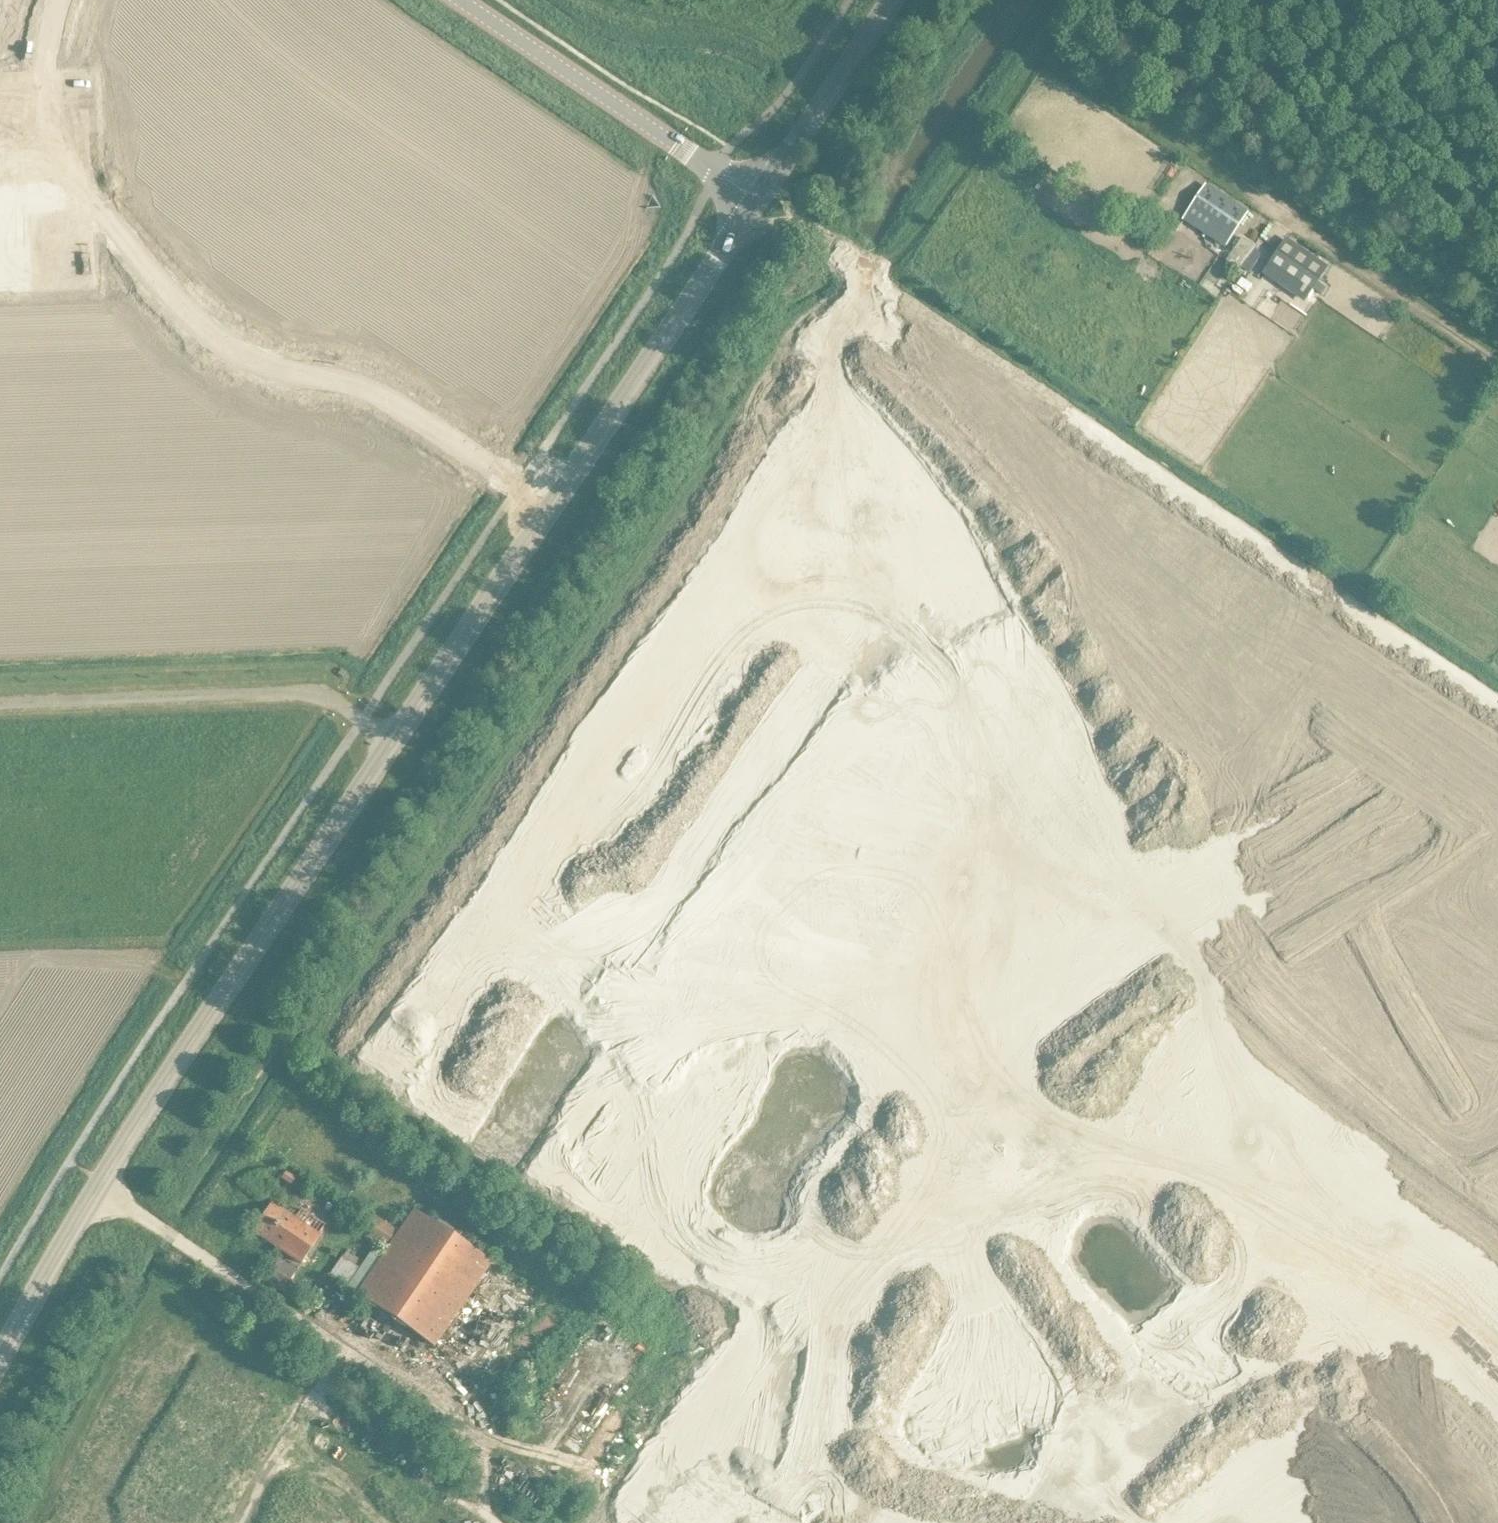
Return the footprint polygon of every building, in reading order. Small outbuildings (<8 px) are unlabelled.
[(1244,215),(1203,188),(1183,218),(1224,245),(1244,215)] [(1238,258),(1245,245),(1234,240),(1228,253),(1238,258)] [(1323,269),(1284,242),(1263,271),(1303,299),(1323,269)] [(1273,929),(1266,916),(1259,920),(1266,933),(1273,929)] [(614,971),(602,963),(598,969),(610,976),(614,971)] [(504,1107),(492,1124),(522,1144),(533,1127),(504,1107)] [(492,1124),(481,1141),(510,1160),(522,1144),(492,1124)] [(860,1162),(853,1167),(861,1179),(868,1175),(860,1162)] [(701,1194),(696,1201),(719,1217),(742,1184),(718,1168),(718,1169),(710,1181),(701,1194)] [(868,1175),(861,1179),(867,1187),(869,1191),(870,1192),(876,1187),(868,1175)] [(703,1177),(694,1190),(701,1194),(710,1181),(703,1177)] [(1172,1183),(1156,1196),(1177,1224),(1193,1211),(1172,1183)] [(742,1184),(719,1217),(742,1233),(747,1227),(770,1242),(770,1212),(761,1206),(765,1200),(742,1184)] [(280,1251),(301,1222),(253,1188),(232,1217),(280,1251)] [(418,1334),(474,1247),(395,1196),(338,1283),(418,1334)] [(364,1237),(378,1220),(356,1203),(343,1221),(364,1237)] [(1266,1277),(1249,1288),(1268,1317),(1285,1307),(1266,1277)] [(441,1304),(414,1334),(432,1350),(454,1326),(440,1313),(445,1308),(441,1304)] [(1438,1407),(1413,1422),(1425,1443),(1461,1421),(1449,1402),(1459,1396),(1452,1384),(1431,1396),(1438,1407)] [(896,1410),(871,1443),(890,1457),(915,1424),(896,1410)] [(915,1424),(890,1457),(908,1472),(934,1439),(915,1424)] [(1350,1451),(1332,1466),(1355,1493),(1372,1478),(1350,1451)] [(1046,1458),(1020,1491),(1041,1508),(1066,1476),(1075,1484),(1084,1473),(1065,1457),(1057,1467),(1046,1458)] [(1332,1466),(1315,1480),(1338,1507),(1355,1493),(1332,1466)] [(1315,1480),(1299,1494),(1321,1521),(1338,1507),(1315,1480)] [(1471,1522),(1497,1522),(1497,1511),(1471,1522)]
